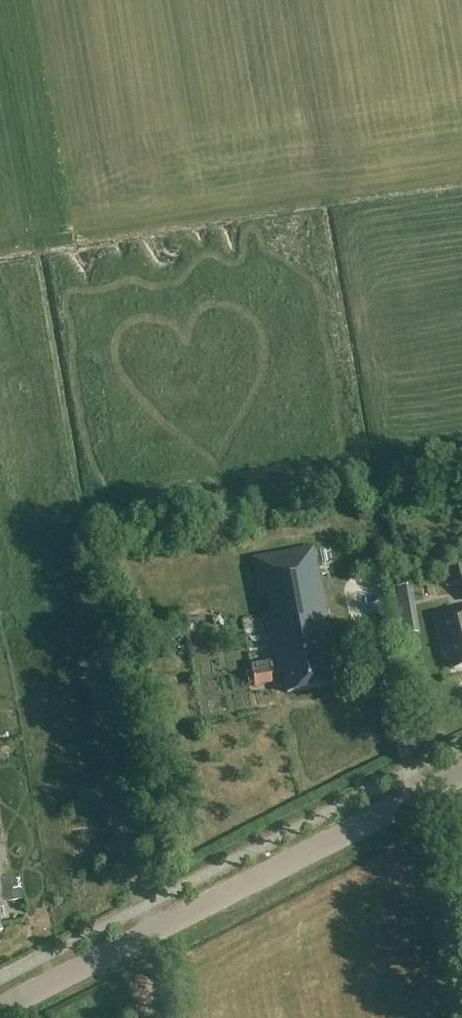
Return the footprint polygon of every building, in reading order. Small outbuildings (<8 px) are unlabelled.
[(331,636),(314,547),(253,559),(261,599),(270,597),(273,613),(264,614),(275,674),(284,672),(288,693),(331,685),(322,638),(331,636)] [(448,648),(453,671),(456,670),(461,669),(461,611),(439,616),(435,617),(443,649),(448,648)] [(250,672),(253,687),(272,684),(269,668),(250,672)] [(20,901),(17,880),(12,881),(12,878),(0,880),(0,878),(0,908),(4,907),(4,904),(20,901)]
